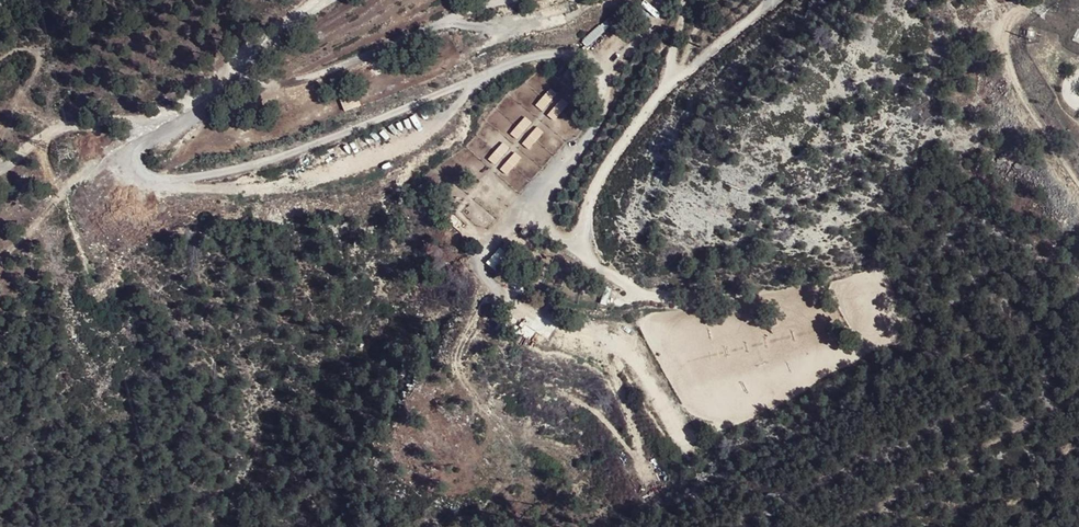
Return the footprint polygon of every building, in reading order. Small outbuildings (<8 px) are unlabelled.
[(609,17),(583,38),(589,44),(614,21),(609,17)] [(500,248),(486,262),(502,279),(516,265),(500,248)]
